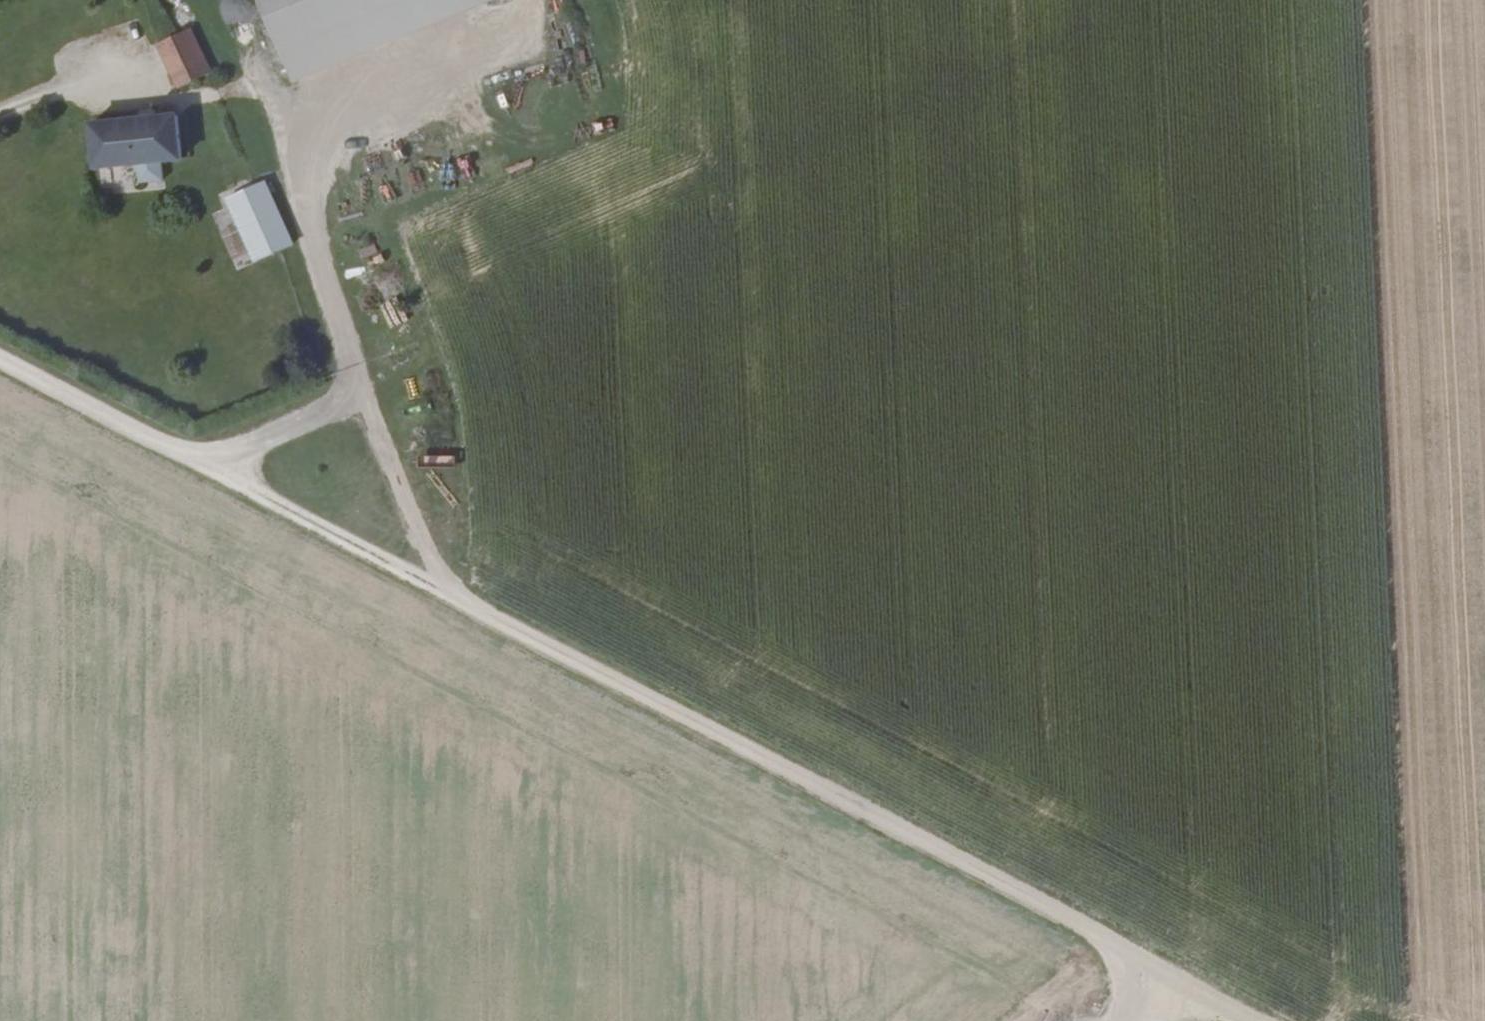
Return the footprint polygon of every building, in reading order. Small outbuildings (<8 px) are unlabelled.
[(212,78),(194,32),(158,46),(176,92),(212,78)] [(163,166),(183,165),(180,121),(93,128),(97,171),(138,168),(139,188),(164,186),(163,166)] [(294,253),(264,182),(226,198),(256,269),(294,253)] [(421,455),(429,477),(450,470),(442,448),(421,455)]
